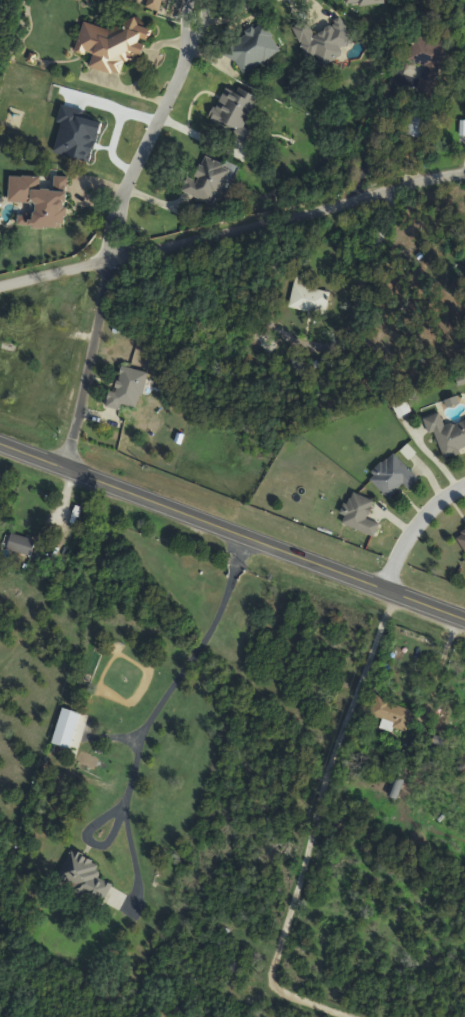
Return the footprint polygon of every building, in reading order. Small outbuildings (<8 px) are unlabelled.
[(148,8),(163,12),(166,0),(150,0),(148,8)] [(96,57),(135,69),(140,53),(148,56),(155,36),(90,15),(79,49),(97,55),(96,57)] [(357,43),(350,22),(317,33),(312,20),(296,26),(306,57),(320,52),(324,65),(349,57),(346,47),(357,43)] [(227,49),(246,76),(284,49),(265,22),(227,49)] [(438,94),(451,43),(416,34),(409,60),(427,65),(420,89),(438,94)] [(428,141),(437,117),(416,109),(407,133),(428,141)] [(193,178),(186,193),(220,208),(238,168),(209,155),(198,180),(193,178)] [(321,280),(298,276),(292,308),(328,315),(332,292),(319,290),(321,280)] [(106,405),(141,411),(148,372),(120,367),(116,392),(109,391),(106,405)] [(444,414),(427,420),(432,435),(439,432),(447,458),(464,452),(464,423),(448,428),(444,414)] [(406,485),(412,491),(423,480),(396,453),(371,478),(392,499),(406,485)] [(377,536),(381,524),(370,520),(376,501),(353,493),(342,526),(377,536)] [(409,730),(415,710),(376,698),(370,718),(409,730)] [(69,750),(80,711),(64,707),(53,745),(69,750)] [(405,782),(396,779),(389,797),(398,800),(405,782)] [(99,877),(105,864),(74,850),(60,879),(108,901),(115,885),(99,877)]
